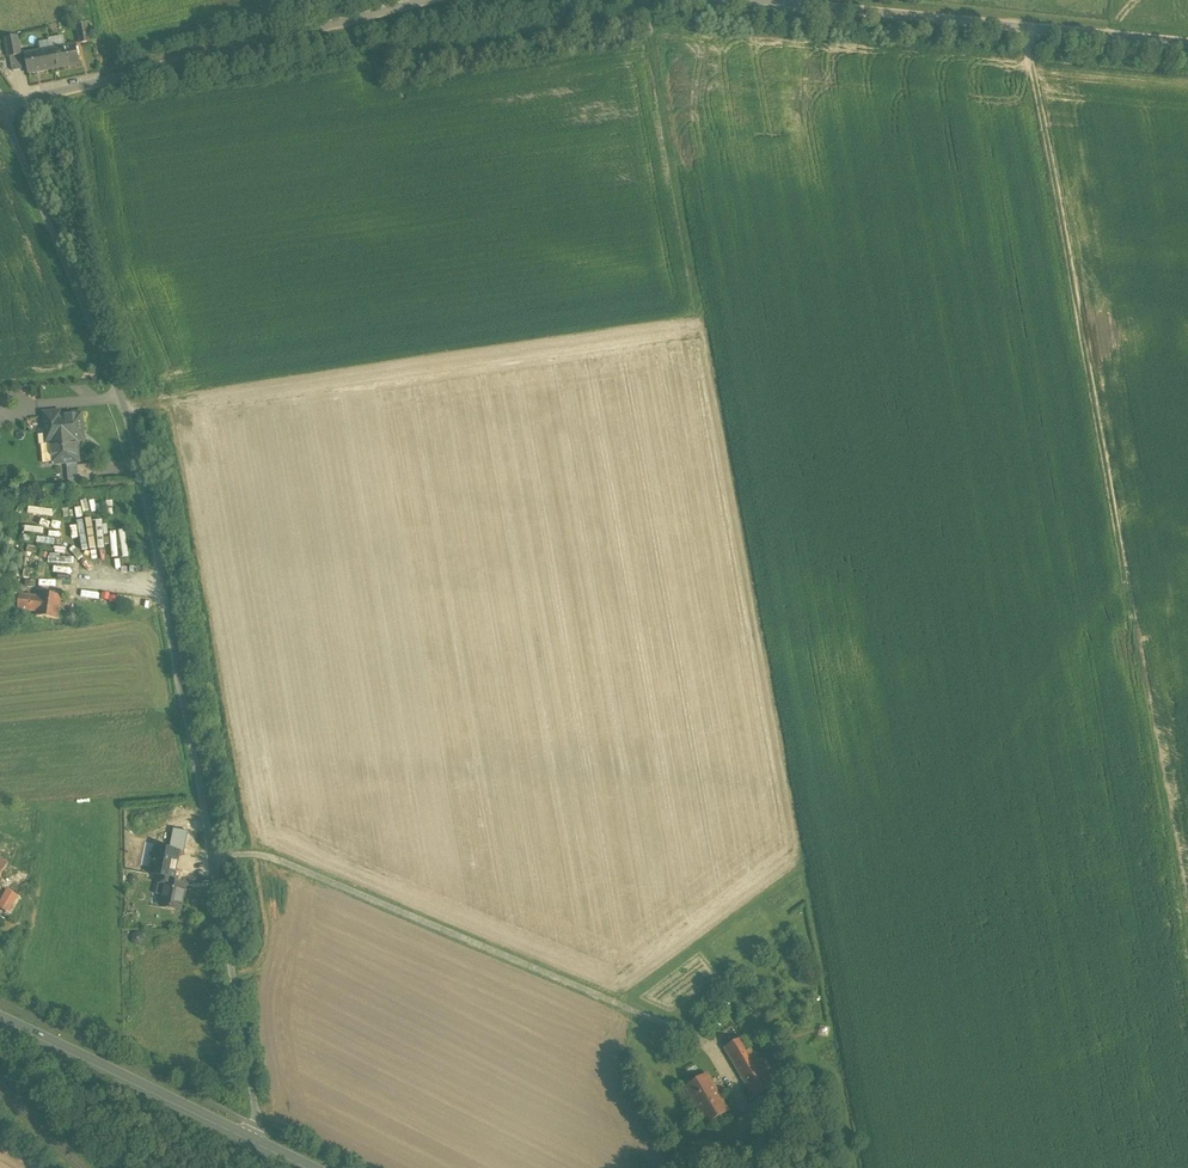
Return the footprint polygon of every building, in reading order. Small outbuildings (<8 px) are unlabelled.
[(87,23),(78,25),(81,43),(90,42),(87,23)] [(18,36),(6,38),(9,57),(21,54),(18,36)] [(64,37),(49,40),(51,48),(65,45),(64,37)] [(51,48),(54,69),(80,65),(77,44),(65,45),(51,48)] [(51,49),(25,53),(29,73),(54,69),(51,48),(50,48),(51,49)] [(82,413),(56,416),(56,412),(44,413),(46,434),(40,434),(41,449),(43,448),(44,464),(52,463),(68,462),(78,461),(79,461),(77,438),(75,438),(75,432),(83,432),(82,413)] [(78,461),(68,462),(69,479),(78,479),(77,465),(78,465),(78,461)] [(78,465),(77,465),(78,479),(79,481),(94,480),(93,464),(78,465)] [(49,549),(28,545),(23,576),(44,579),(49,549)] [(62,596),(41,593),(40,597),(20,594),(18,609),(18,610),(38,612),(38,616),(59,619),(62,596)] [(148,844),(135,842),(130,865),(143,867),(148,844)] [(0,859),(0,879),(9,863),(0,859)] [(186,885),(173,883),(174,879),(176,869),(153,864),(151,875),(167,878),(161,906),(181,910),(186,885)] [(8,889),(0,904),(0,908),(9,912),(18,895),(8,889)] [(749,1039),(727,1052),(761,1113),(784,1100),(749,1039)] [(732,1114),(710,1075),(686,1089),(707,1128),(732,1114)]
